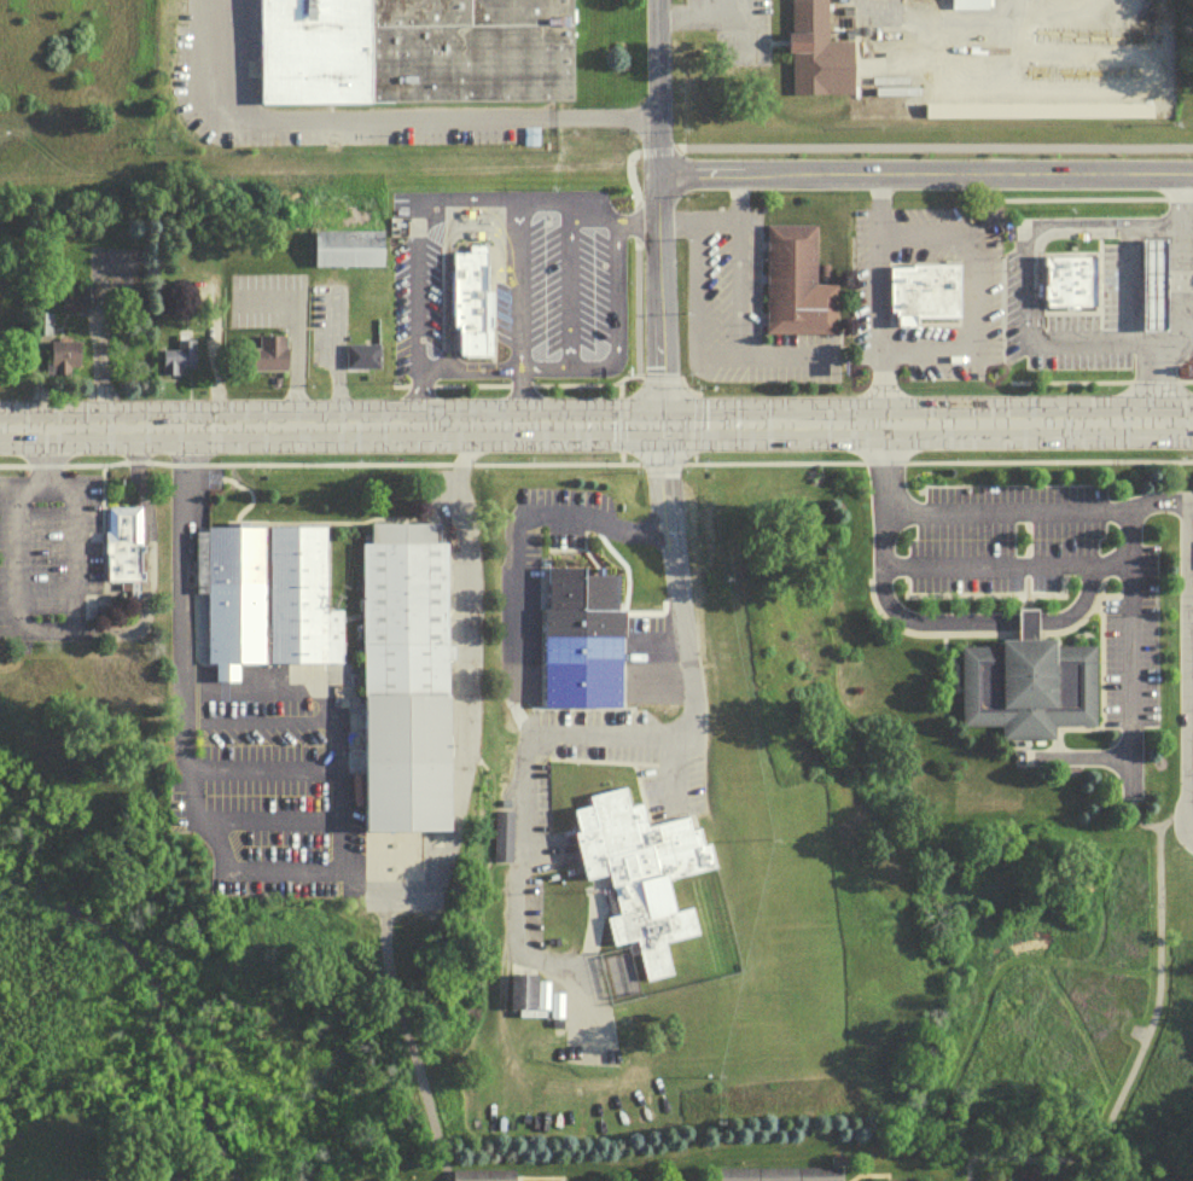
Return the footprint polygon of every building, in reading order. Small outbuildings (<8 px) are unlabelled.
[(257,101),(257,0),(571,0),(572,99),(257,101)] [(790,31),(782,31),(784,53),(790,53),(791,94),(850,93),(849,40),(824,40),(824,0),(789,0),(790,31)] [(763,223),(814,223),(813,285),(837,285),(836,333),(763,333),(763,223)] [(382,264),(312,264),(312,228),(382,228),(382,264)] [(467,252),(467,245),(483,245),(483,251),(487,251),(487,290),(493,290),(493,355),(458,355),(458,328),(452,328),(452,252),(467,252)] [(1144,247),(1144,339),(1167,339),(1167,247),(1144,247)] [(1040,255),(1092,254),(1093,306),(1041,306),(1040,255)] [(956,318),(955,266),(888,266),(889,312),(892,312),(892,326),(915,326),(915,318),(956,318)] [(77,302),(89,302),(89,286),(77,286),(77,302)] [(75,298),(74,308),(58,308),(58,298),(75,298)] [(35,337),(36,320),(27,320),(27,337),(35,337)] [(258,333),(283,333),(283,349),(286,349),(286,371),(249,371),(249,347),(258,347),(258,333)] [(43,338),(45,363),(51,363),(51,372),(65,372),(65,362),(76,362),(75,338),(43,338)] [(162,349),(175,349),(175,338),(192,339),(191,354),(193,354),(193,367),(161,366),(162,349)] [(344,342),(377,341),(378,366),(344,367),(344,342)] [(103,506),(104,580),(144,578),(142,505),(103,506)] [(325,524),(243,525),(243,519),(220,519),(220,525),(206,525),(206,530),(192,530),(193,592),(204,592),(205,661),(215,661),(215,681),(239,680),(239,664),(342,663),(341,606),(326,607),(325,524)] [(371,523),(371,542),(361,542),(363,693),(367,693),(369,832),(455,831),(453,691),(447,691),(446,542),(433,543),(433,522),(371,523)] [(616,575),(586,575),(586,568),(545,568),(545,607),(537,607),(539,664),(621,664),(619,610),(616,610),(616,575)] [(956,644),(956,720),(999,721),(999,735),(1051,735),(1051,723),(1092,723),(1092,642),(1055,641),(1055,635),(1035,635),(1036,629),(1036,605),(1015,605),(1015,635),(1000,635),(1000,644),(956,644)] [(621,787),(587,796),(590,807),(572,811),(577,832),(571,834),(583,879),(603,874),(612,912),(598,915),(607,952),(629,946),(640,988),(677,978),(669,946),(703,937),(693,901),(674,906),(668,880),(715,868),(708,842),(699,844),(696,827),(688,830),(685,815),(642,826),(638,805),(625,809),(621,787)] [(513,982),(513,1018),(539,1018),(539,982),(513,982)]
